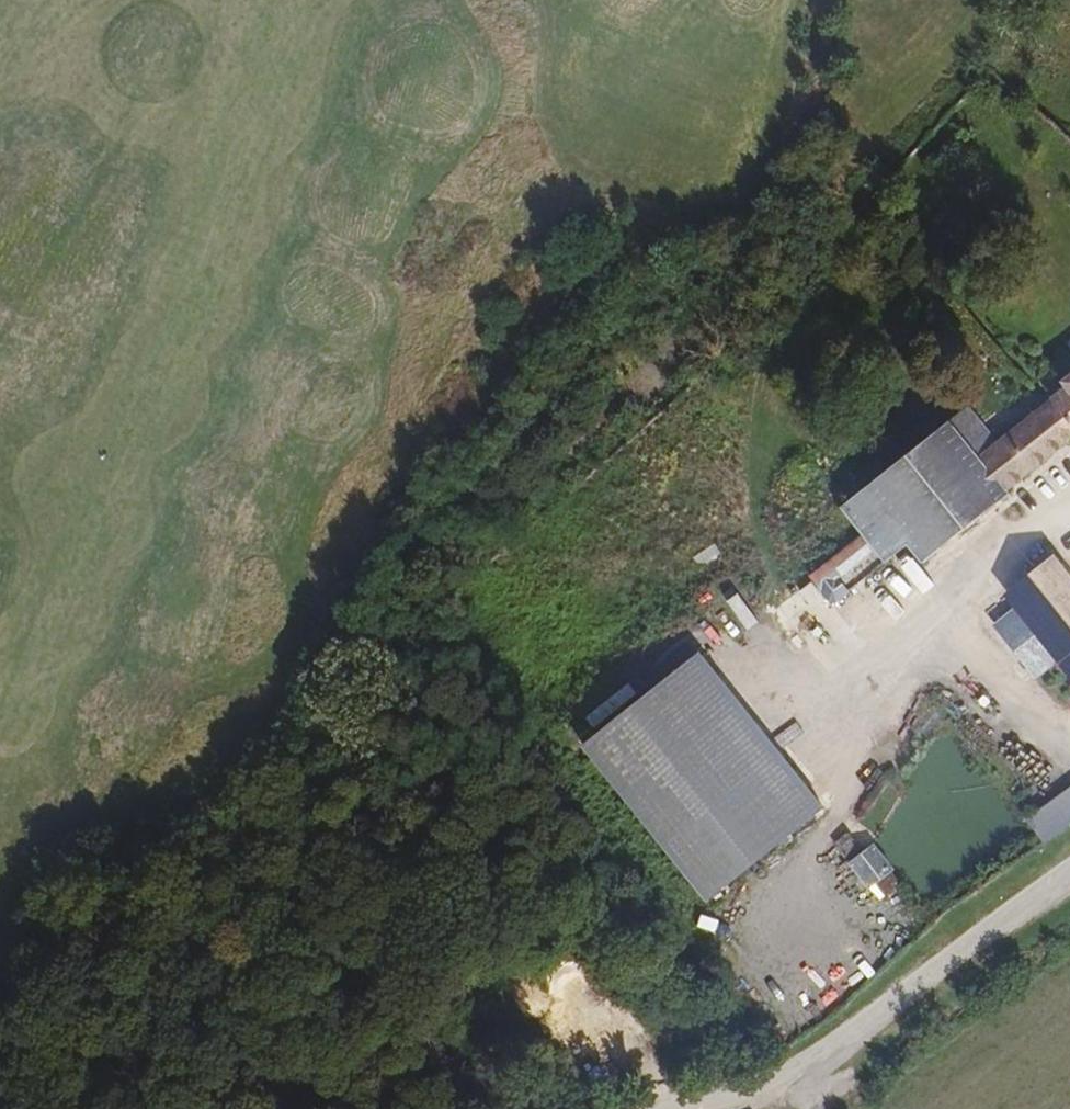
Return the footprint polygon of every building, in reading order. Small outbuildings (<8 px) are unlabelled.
[(950,424),(848,509),(872,537),(837,568),(830,561),(816,573),(846,609),(860,598),(849,582),(883,552),(889,559),(904,549),(924,570),(1003,506),(1002,497),(1069,441),(1069,373),(1061,381),(1069,390),(1005,440),(975,404),(950,424)] [(1061,572),(1042,554),(1000,588),(1012,608),(990,627),(1039,686),(1065,666),(1069,672),(1069,583),(1061,572)] [(1061,572),(1069,583),(1069,565),(1061,572)] [(728,597),(746,622),(756,615),(738,590),(728,597)] [(700,654),(583,748),(707,902),(825,807),(700,654)] [(1069,829),(1069,790),(1031,819),(1050,844),(1069,829)] [(845,857),(876,893),(896,877),(867,842),(845,857)]
